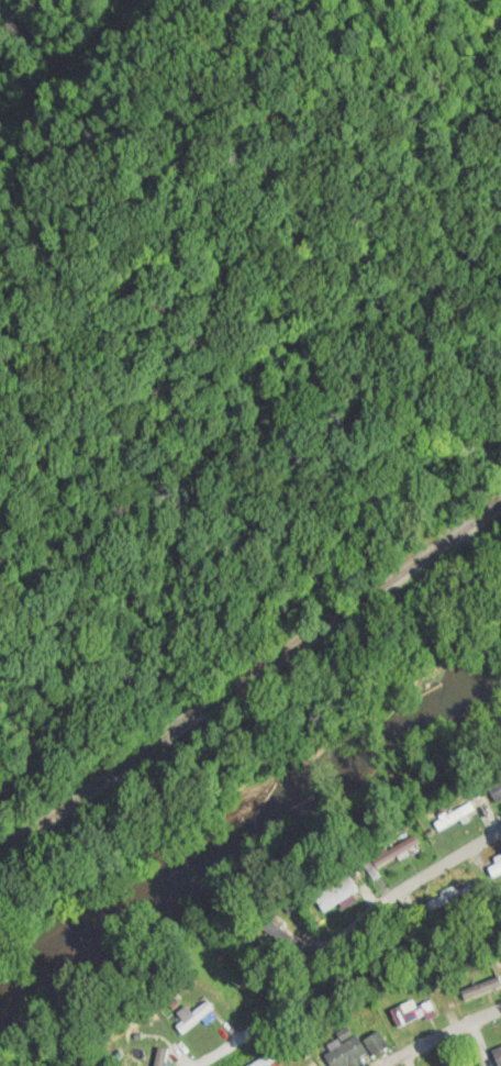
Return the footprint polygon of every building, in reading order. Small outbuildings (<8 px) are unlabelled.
[(486,789),(497,805),(500,803),(500,779),(486,789)] [(369,857),(374,867),(418,847),(414,837),(369,857)] [(358,891),(348,875),(313,898),(323,914),(358,891)] [(472,894),(468,884),(425,901),(429,912),(472,894)] [(464,981),(469,992),(497,977),(492,967),(464,981)] [(436,1011),(427,993),(390,1010),(399,1029),(436,1011)] [(175,1027),(183,1036),(212,1008),(204,999),(175,1027)] [(363,1040),(372,1056),(388,1047),(378,1031),(363,1040)] [(323,1054),(330,1065),(347,1065),(367,1054),(355,1034),(344,1041),(344,1042),(323,1054)] [(165,1049),(155,1039),(126,1065),(146,1065),(165,1049)] [(496,1065),(500,1065),(500,1043),(490,1047),(496,1065)]
